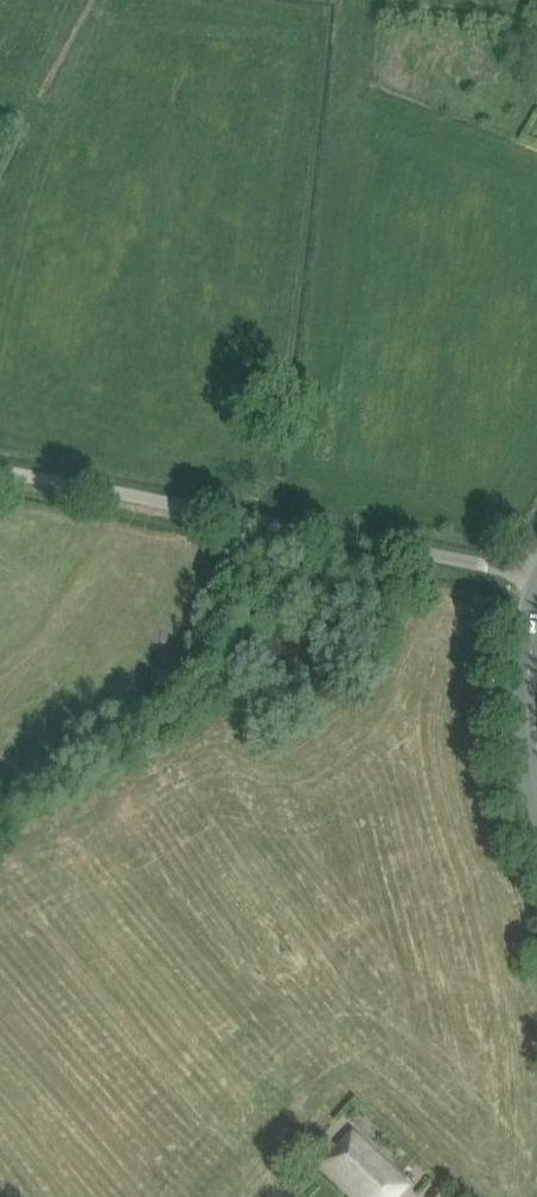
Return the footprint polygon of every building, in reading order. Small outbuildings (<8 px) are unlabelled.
[(354,1133),(327,1162),(365,1196),(398,1196),(409,1185),(354,1133)]
